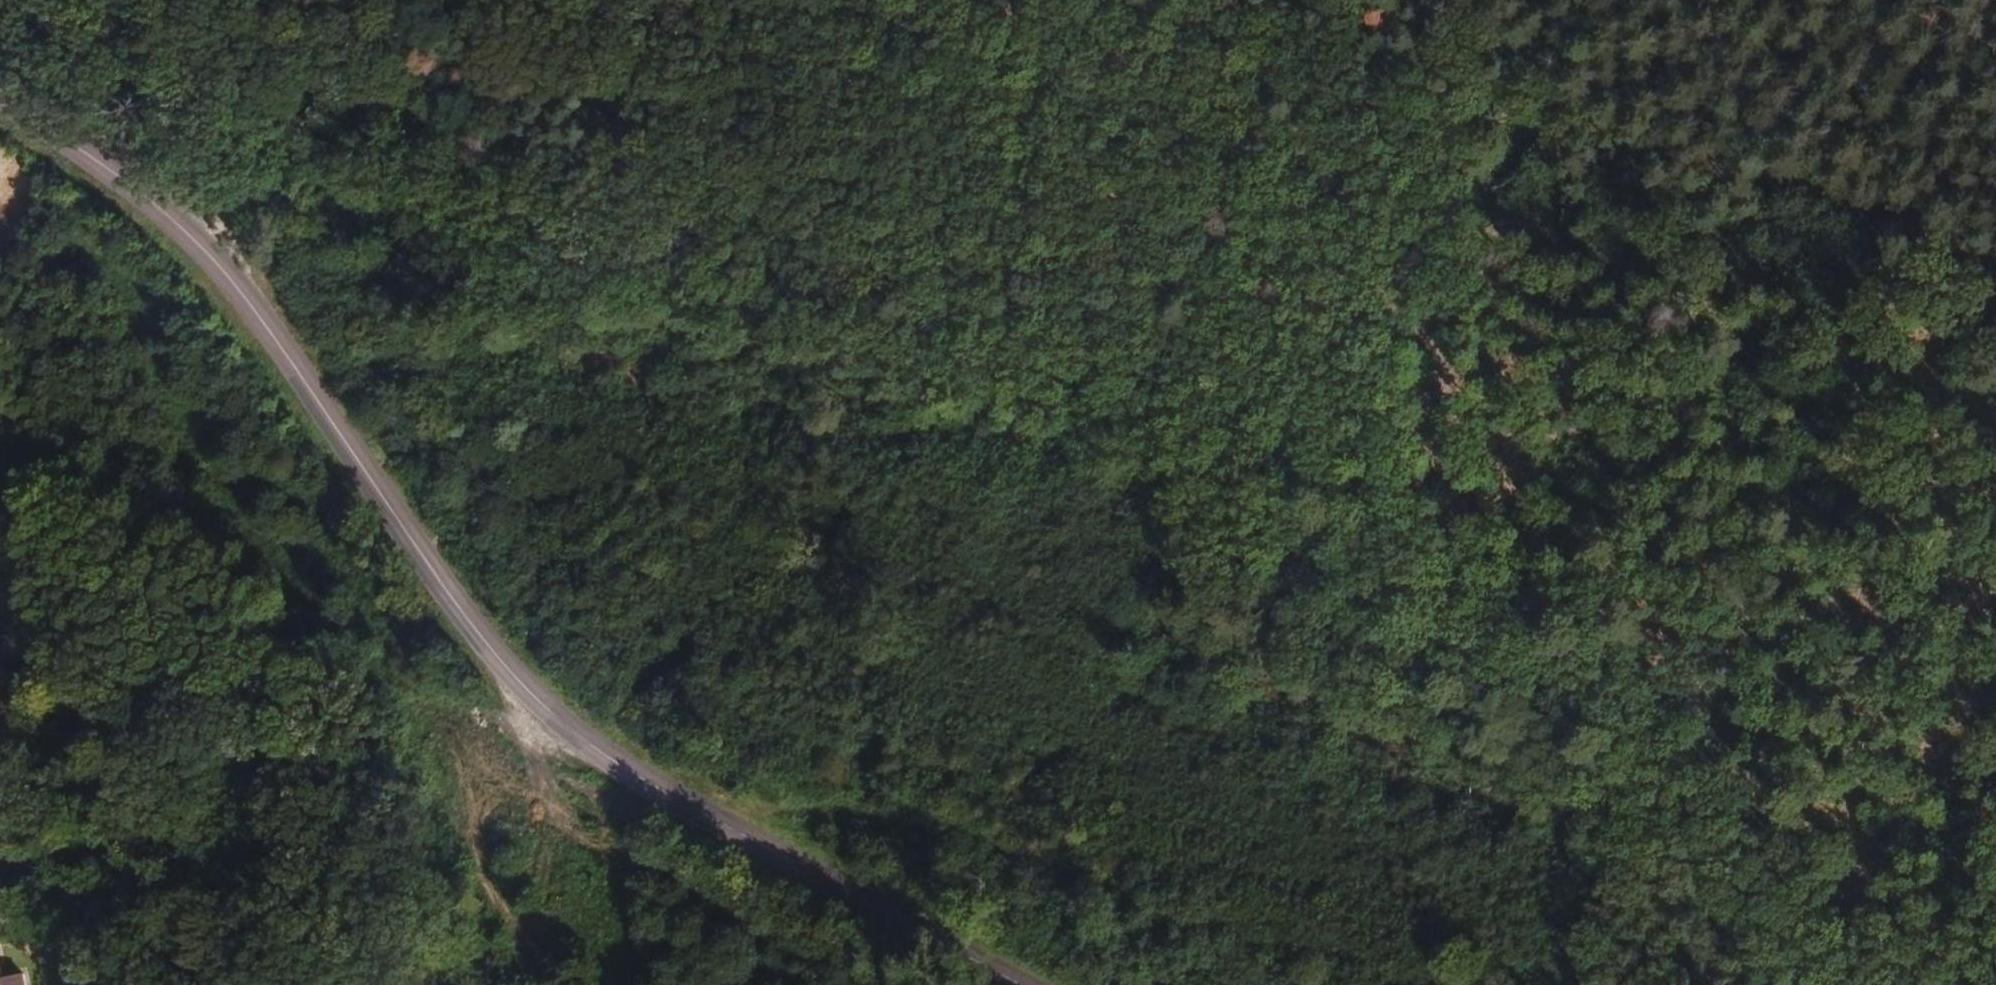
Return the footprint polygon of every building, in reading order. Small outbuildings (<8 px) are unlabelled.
[(7,979),(8,984),(33,984),(32,975),(39,965),(50,964),(47,939),(27,942),(23,918),(0,921),(0,931),(1,937),(0,938),(0,973),(7,979)]
